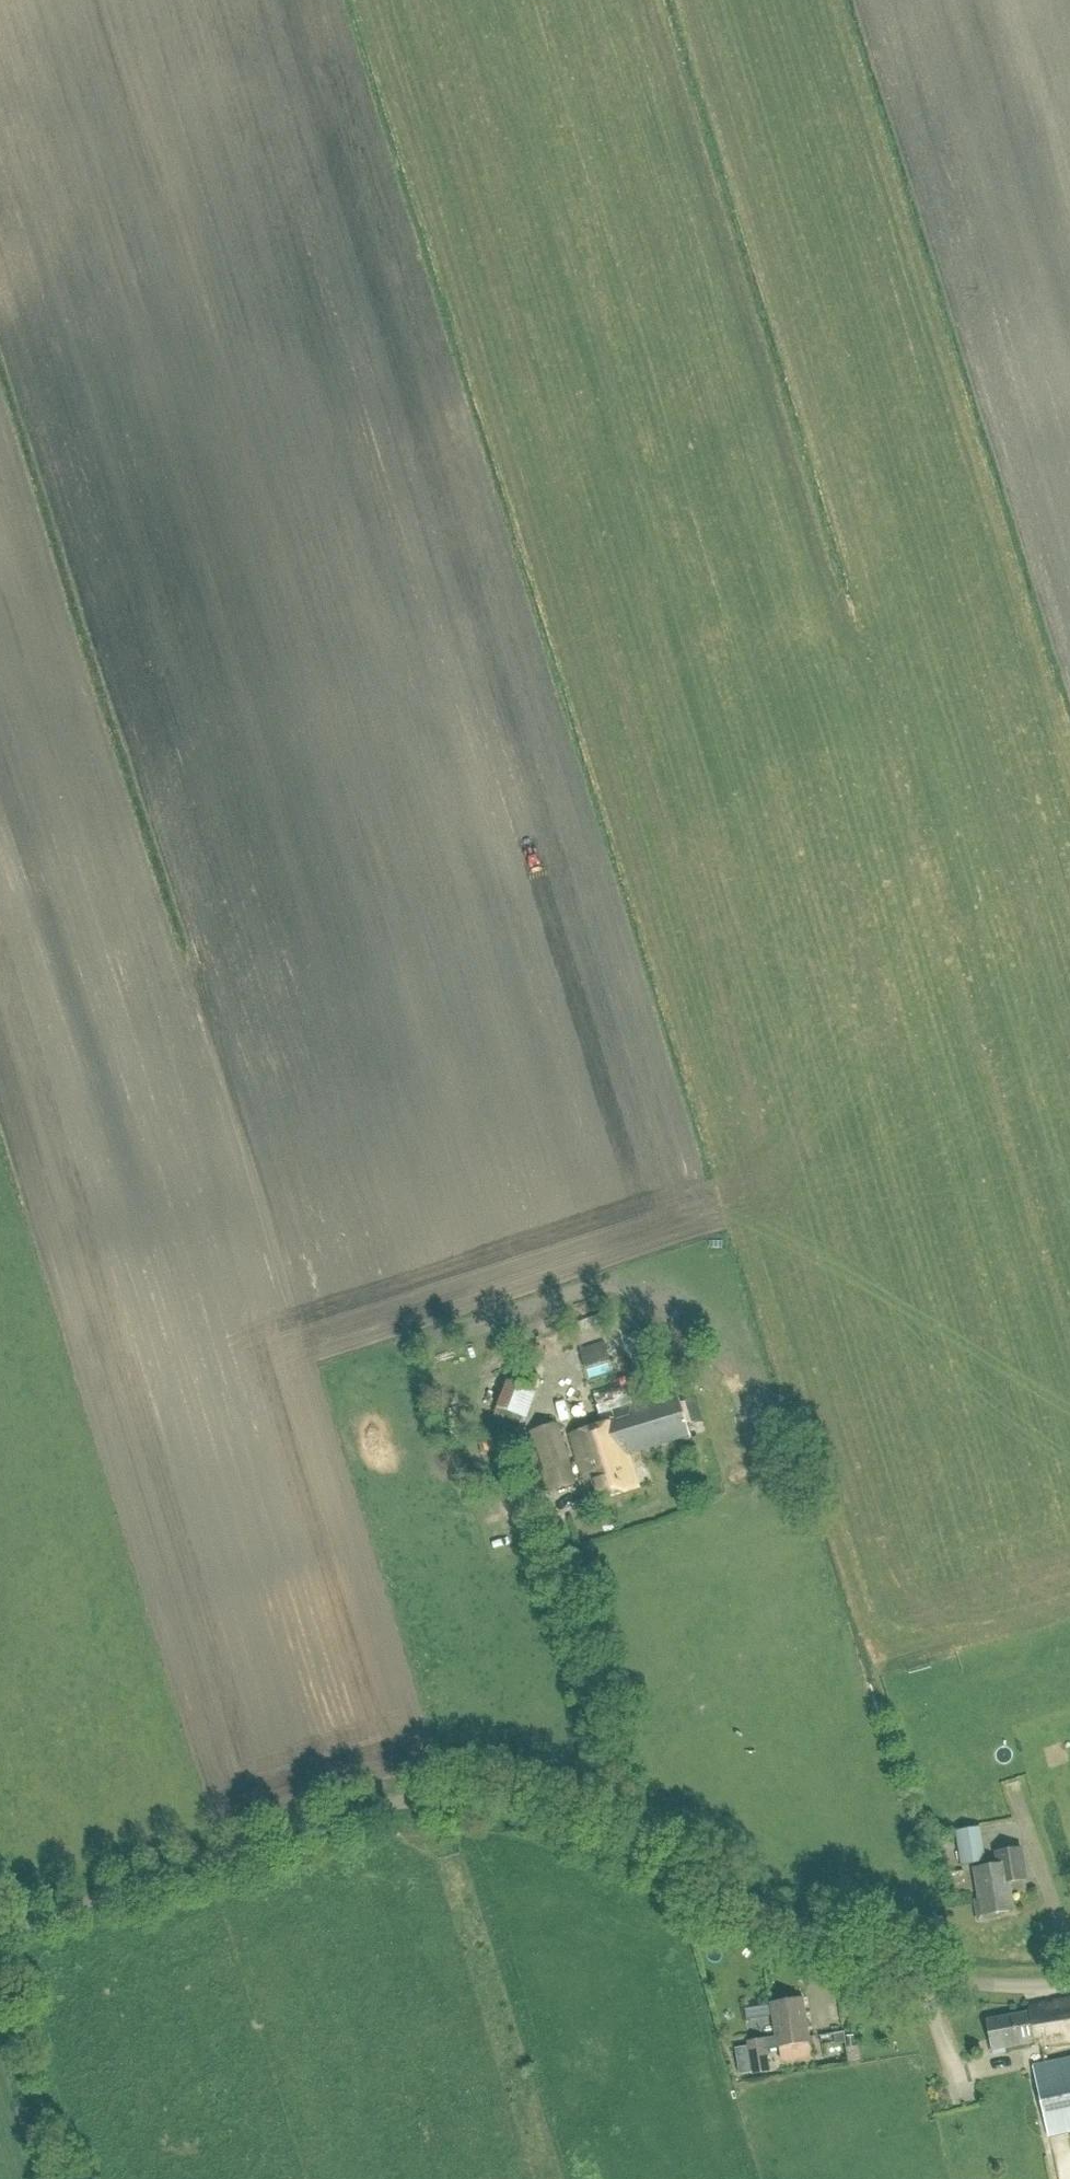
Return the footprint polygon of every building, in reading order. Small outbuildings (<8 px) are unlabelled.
[(602,1425),(600,1426),(571,1435),(584,1476),(590,1474),(599,1500),(639,1488),(628,1455),(691,1436),(677,1392),(635,1405),(629,1386),(618,1390),(604,1343),(579,1351),(602,1425)] [(527,1419),(537,1391),(507,1382),(497,1408),(527,1419)] [(549,1492),(577,1484),(559,1424),(530,1431),(535,1448),(538,1447),(545,1471),(542,1471),(549,1492)] [(478,1435),(482,1453),(511,1447),(506,1429),(478,1435)] [(961,1865),(987,1861),(981,1826),(956,1830),(961,1865)] [(1014,1910),(1009,1882),(1026,1879),(1022,1848),(997,1852),(999,1865),(975,1869),(980,1900),(975,1901),(978,1921),(996,1918),(996,1913),(1014,1910)] [(778,2047),(811,2042),(804,1998),(771,2003),(778,2047)] [(1054,2002),(1054,2005),(1048,2006),(1048,2003),(1029,2007),(1030,2012),(987,2020),(993,2050),(1041,2041),(1042,2047),(1069,2041),(1069,1999),(1054,2002)] [(770,2072),(764,2038),(747,2041),(753,2075),(770,2072)] [(1030,2068),(1047,2138),(1069,2133),(1069,2059),(1030,2068)]
